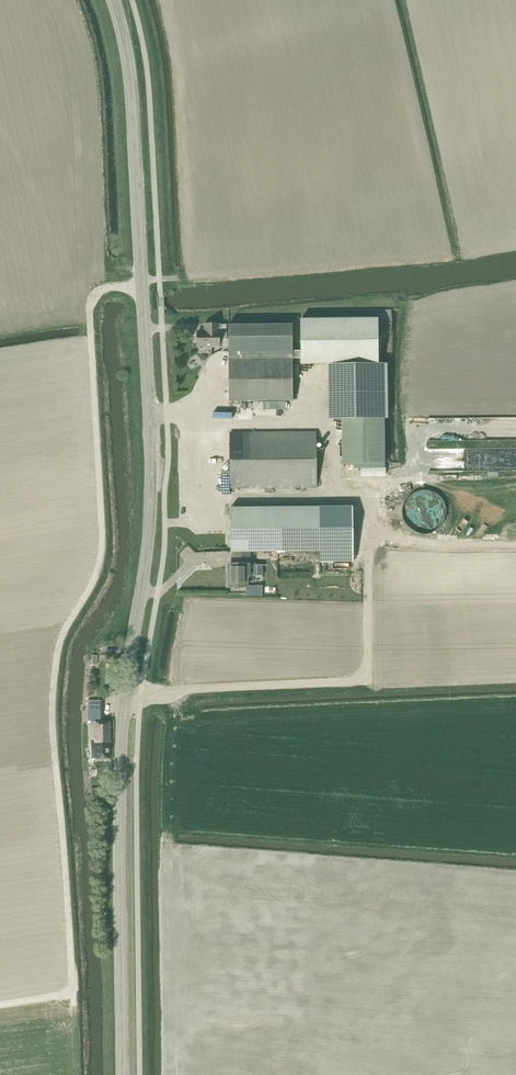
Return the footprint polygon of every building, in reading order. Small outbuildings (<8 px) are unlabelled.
[(342,419),(343,464),(356,464),(385,464),(384,419),(388,419),(388,364),(379,364),(379,320),(301,320),(301,364),(328,364),(329,419),(342,419)] [(198,331),(198,333),(198,347),(199,347),(199,354),(212,354),(212,347),(220,347),(220,340),(227,339),(227,325),(220,325),(220,324),(204,324),(204,331),(198,331)] [(229,325),(229,339),(230,401),(251,401),(252,416),(284,416),(284,401),(293,401),(293,357),(297,357),(297,349),(293,349),(293,324),(229,325)] [(231,488),(317,487),(316,432),(230,433),(231,471),(231,488)] [(405,523),(438,534),(449,500),(416,489),(405,523)] [(249,552),(320,551),(320,507),(231,508),(231,552),(233,552),(249,552)] [(249,564),(249,552),(233,552),(234,565),(229,565),(229,587),(247,587),(247,576),(249,576),(249,572),(255,572),(255,564),(249,564)] [(276,560),(266,561),(266,576),(276,576),(276,560)] [(262,587),(247,587),(247,597),(262,597),(262,587)] [(88,701),(88,722),(92,722),(92,759),(111,758),(110,722),(103,722),(103,701),(88,701)]
